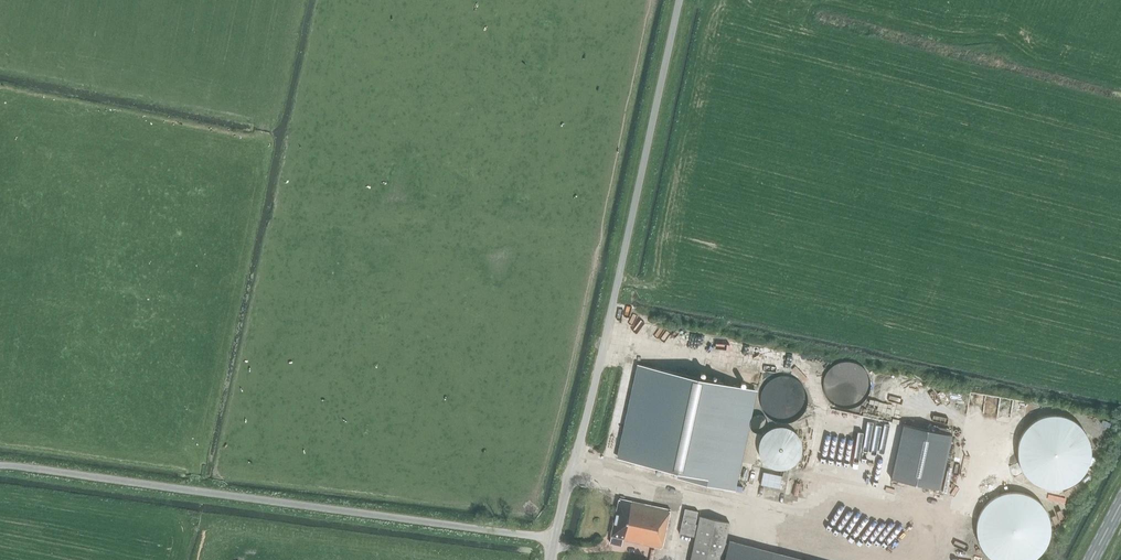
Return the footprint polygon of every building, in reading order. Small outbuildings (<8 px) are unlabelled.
[(851,361),(846,361),(842,361),(837,363),(832,365),(829,369),(826,373),(824,377),(823,382),(823,387),(824,392),(826,397),(829,401),(833,404),(837,406),(842,408),(847,408),(851,408),(856,406),(861,404),(864,401),(867,396),(869,392),(870,387),(870,382),(869,377),(867,373),(864,369),(860,365),(856,363),(851,361)] [(638,364),(619,458),(680,471),(680,478),(733,490),(754,389),(638,364)] [(803,413),(806,409),(807,404),(807,400),(807,395),(806,390),(803,386),(800,382),(796,380),(792,377),(787,376),(782,376),(778,377),(773,378),(769,381),(766,384),(763,388),(761,393),(760,397),(760,402),(761,407),(763,411),(766,415),(769,419),(773,421),(778,423),(783,423),(787,423),(792,422),(796,420),(800,417),(803,413)] [(1069,418),(1066,417),(1064,416),(1061,416),(1059,415),(1056,415),(1054,415),(1051,415),(1049,416),(1046,416),(1044,417),(1041,418),(1039,418),(1037,420),(1034,421),(1032,422),(1030,424),(1028,426),(1027,428),(1025,429),(1023,432),(1022,434),(1021,436),(1020,438),(1019,441),(1018,443),(1018,446),(1017,448),(1017,451),(1017,453),(1017,456),(1018,458),(1018,461),(1019,463),(1020,466),(1021,468),(1022,470),(1023,473),(1025,475),(1026,477),(1028,478),(1030,480),(1032,482),(1034,483),(1036,485),(1039,486),(1041,487),(1043,488),(1046,488),(1048,489),(1051,489),(1053,489),(1056,489),(1059,489),(1061,488),(1064,488),(1066,487),(1068,486),(1071,485),(1073,484),(1075,483),(1077,481),(1079,479),(1081,478),(1083,476),(1084,474),(1086,472),(1087,469),(1088,467),(1089,465),(1090,462),(1090,460),(1091,457),(1091,455),(1091,452),(1091,450),(1091,447),(1091,445),(1090,442),(1089,440),(1088,437),(1087,435),(1086,433),(1084,431),(1083,429),(1081,427),(1079,425),(1077,423),(1075,422),(1073,420),(1071,419),(1069,418)] [(1001,432),(1005,427),(995,420),(991,424),(1001,432)] [(951,435),(903,425),(891,478),(940,489),(951,435)] [(801,453),(801,448),(801,443),(799,438),(796,434),(792,431),(788,428),(783,427),(778,427),(773,428),(768,430),(765,434),(762,437),(759,442),(759,447),(759,452),(760,457),(762,461),(766,465),(770,468),(775,469),(780,470),(785,469),(789,468),(794,465),(797,462),(800,457),(801,453)] [(779,489),(782,476),(763,472),(761,485),(779,489)] [(985,504),(981,510),(979,516),(977,523),(976,530),(977,536),(979,543),(982,549),(987,554),(992,559),(994,559),(1033,559),(1037,558),(1042,553),(1046,547),(1049,541),(1050,535),(1051,528),(1050,521),(1048,514),(1045,508),(1040,503),(1035,498),(1029,495),(1023,493),(1016,492),(1009,492),(1002,493),(996,496),(990,500),(985,504)] [(662,548),(670,510),(619,499),(617,510),(616,510),(611,536),(623,538),(622,540),(662,548)] [(695,537),(698,524),(695,524),(698,511),(684,508),(679,534),(695,537)] [(729,522),(700,516),(698,524),(695,537),(690,559),(721,559),(722,552),(726,553),(724,559),(807,559),(729,540),(728,543),(725,542),(729,522)] [(900,516),(876,534),(886,547),(909,529),(900,516)]
